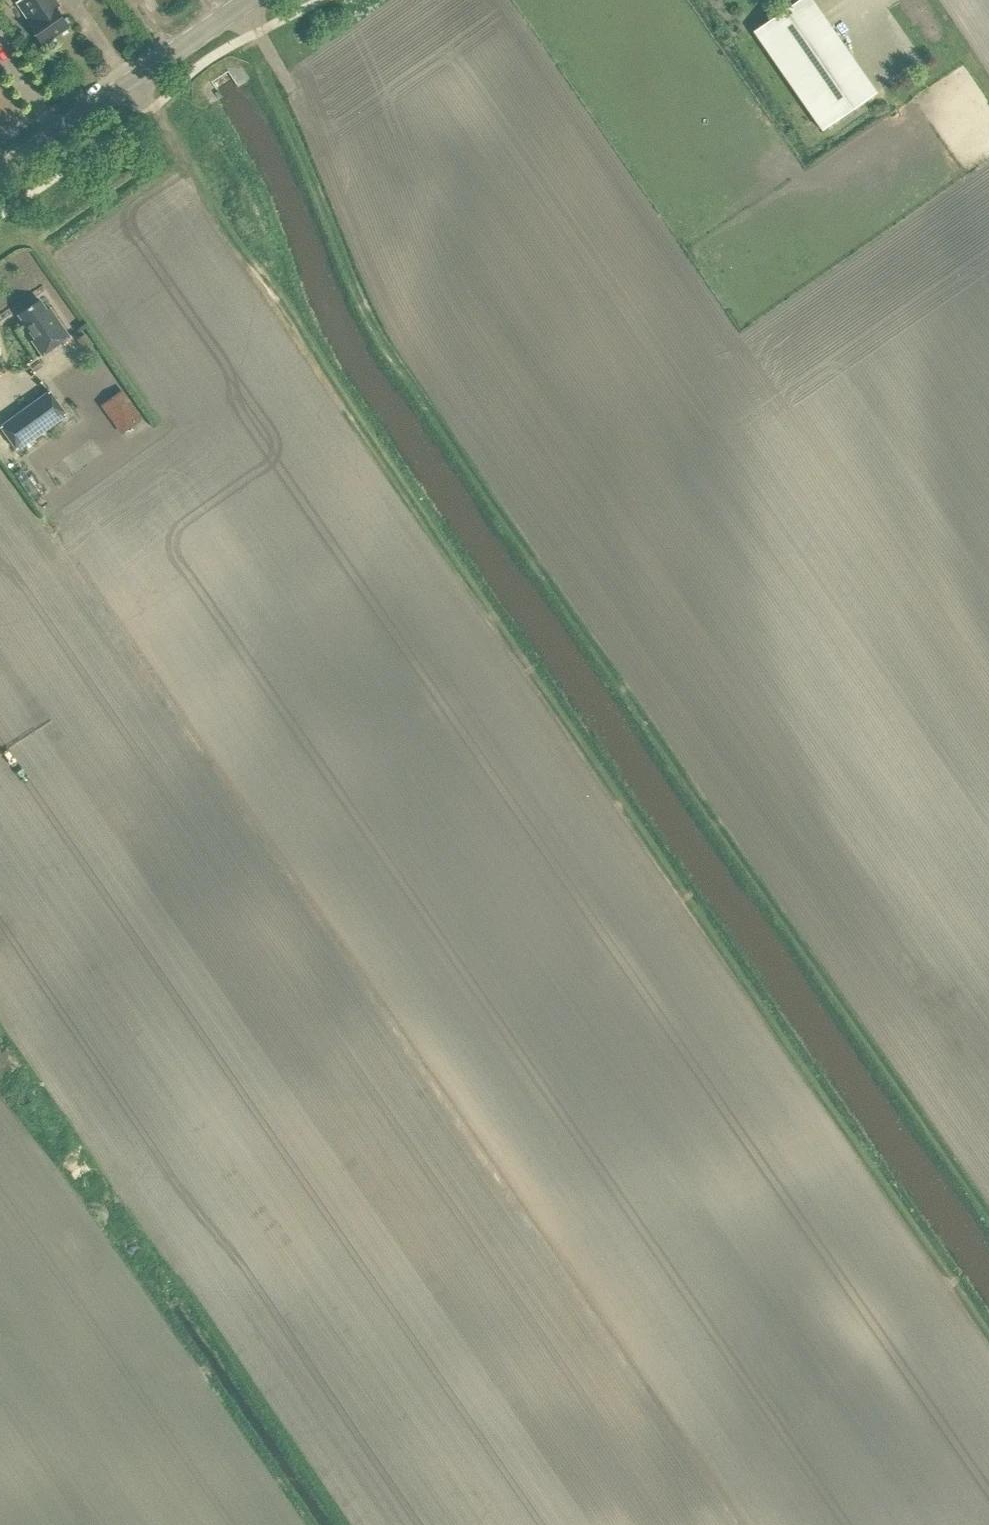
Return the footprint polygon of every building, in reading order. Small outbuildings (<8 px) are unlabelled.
[(43,46),(69,28),(55,9),(59,6),(55,0),(17,0),(33,23),(29,25),(43,46)] [(754,32),(822,131),(878,92),(814,0),(800,0),(754,32)] [(18,316),(35,340),(32,342),(42,356),(69,337),(50,309),(47,311),(40,301),(18,316)] [(91,354),(99,365),(108,359),(100,348),(91,354)] [(124,390),(103,405),(122,433),(143,418),(124,390)] [(17,450),(66,415),(49,392),(0,427),(17,450)]
